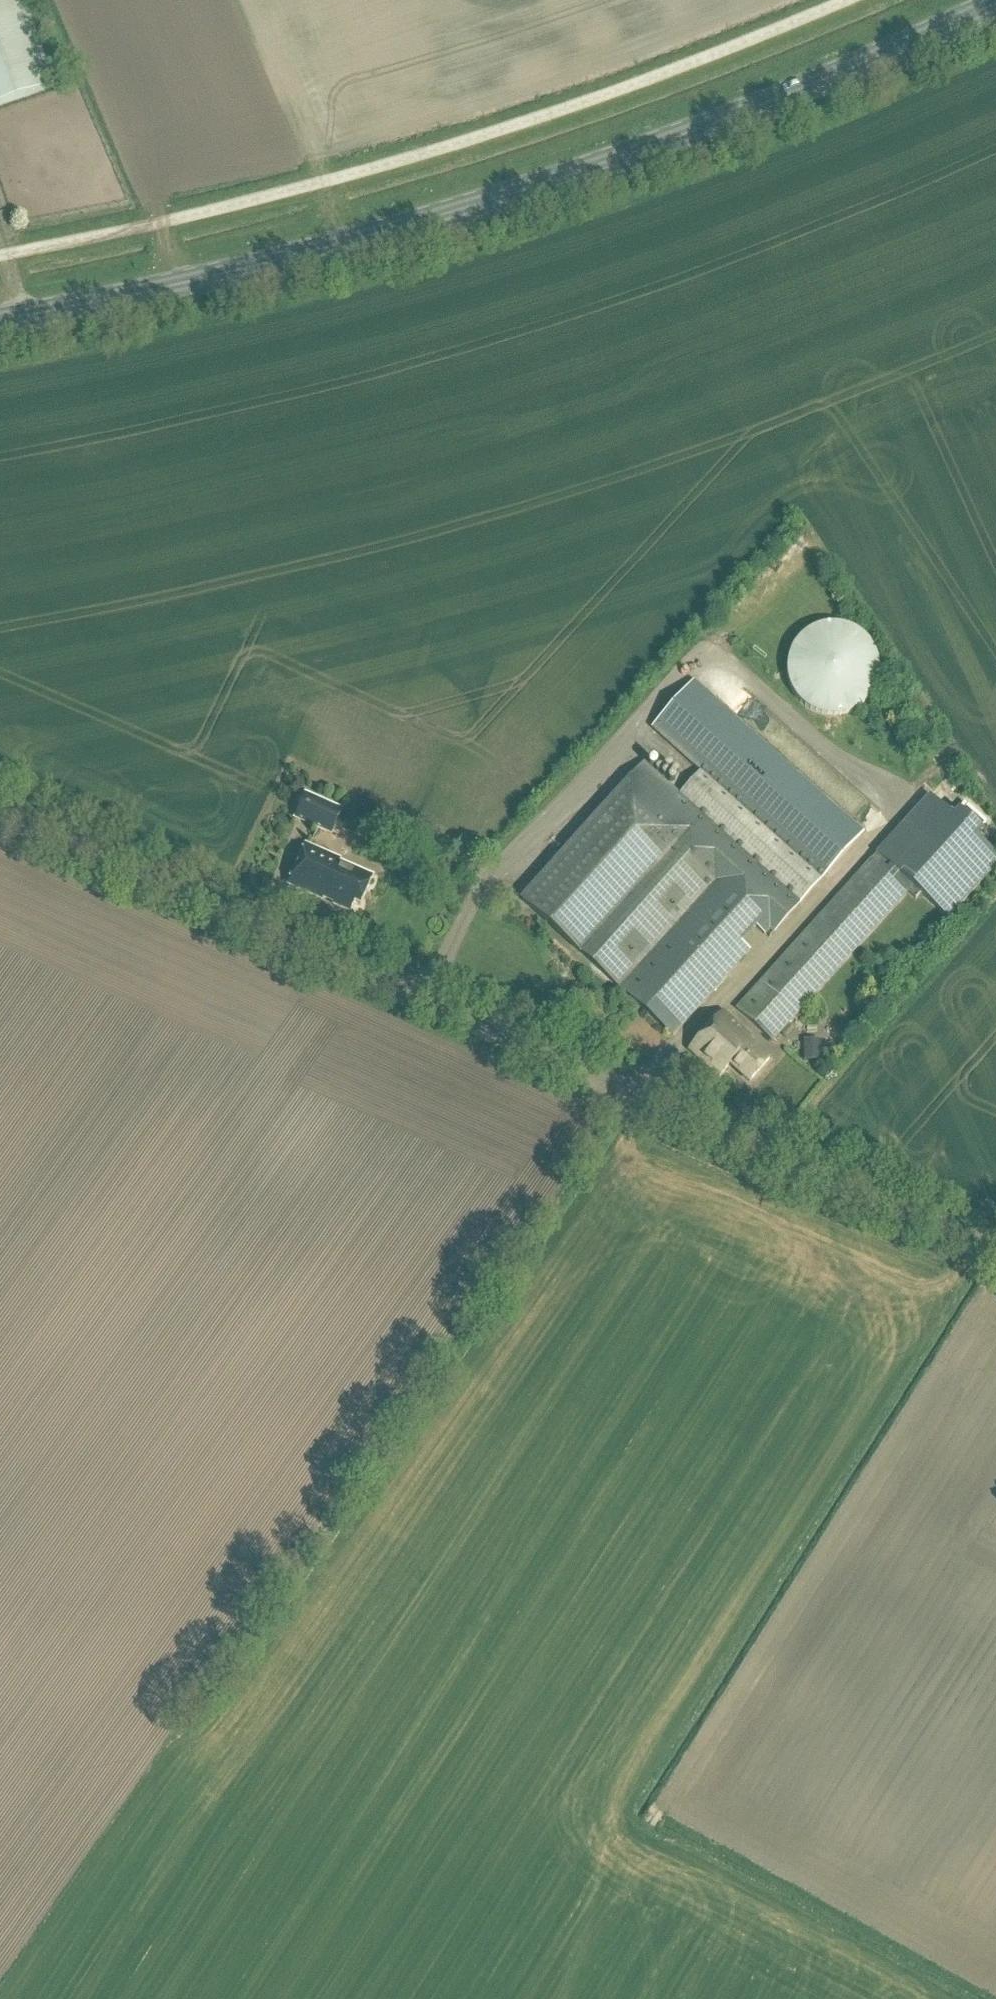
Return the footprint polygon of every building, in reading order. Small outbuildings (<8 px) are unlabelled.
[(53,89),(21,0),(0,0),(0,108),(53,89)] [(812,631),(795,647),(787,668),(792,691),(807,709),(829,716),(852,712),(869,696),(877,674),(872,652),(857,634),(835,627),(812,631)] [(641,765),(518,899),(578,953),(617,988),(670,1036),(747,951),(738,943),(752,927),(761,936),(767,930),(771,934),(797,905),(819,880),(861,834),(693,685),(651,731),(700,774),(678,799),(641,765)] [(738,721),(749,712),(732,693),(722,703),(738,721)] [(294,820),(333,836),(343,811),(304,795),(294,820)] [(876,857),(947,921),(995,867),(995,859),(976,841),(982,833),(957,811),(951,818),(929,798),(876,857)] [(325,906),(340,911),(343,904),(352,907),(363,879),(327,864),(328,861),(301,851),(286,890),(312,900),(315,892),(328,897),(325,906)] [(728,1065),(748,1083),(767,1061),(747,1044),(757,1032),(771,1041),(906,891),(870,860),(733,1010),(739,1016),(732,1025),(719,1013),(686,1050),(717,1077),(728,1065)] [(804,1066),(819,1066),(820,1043),(804,1043),(804,1066)]
